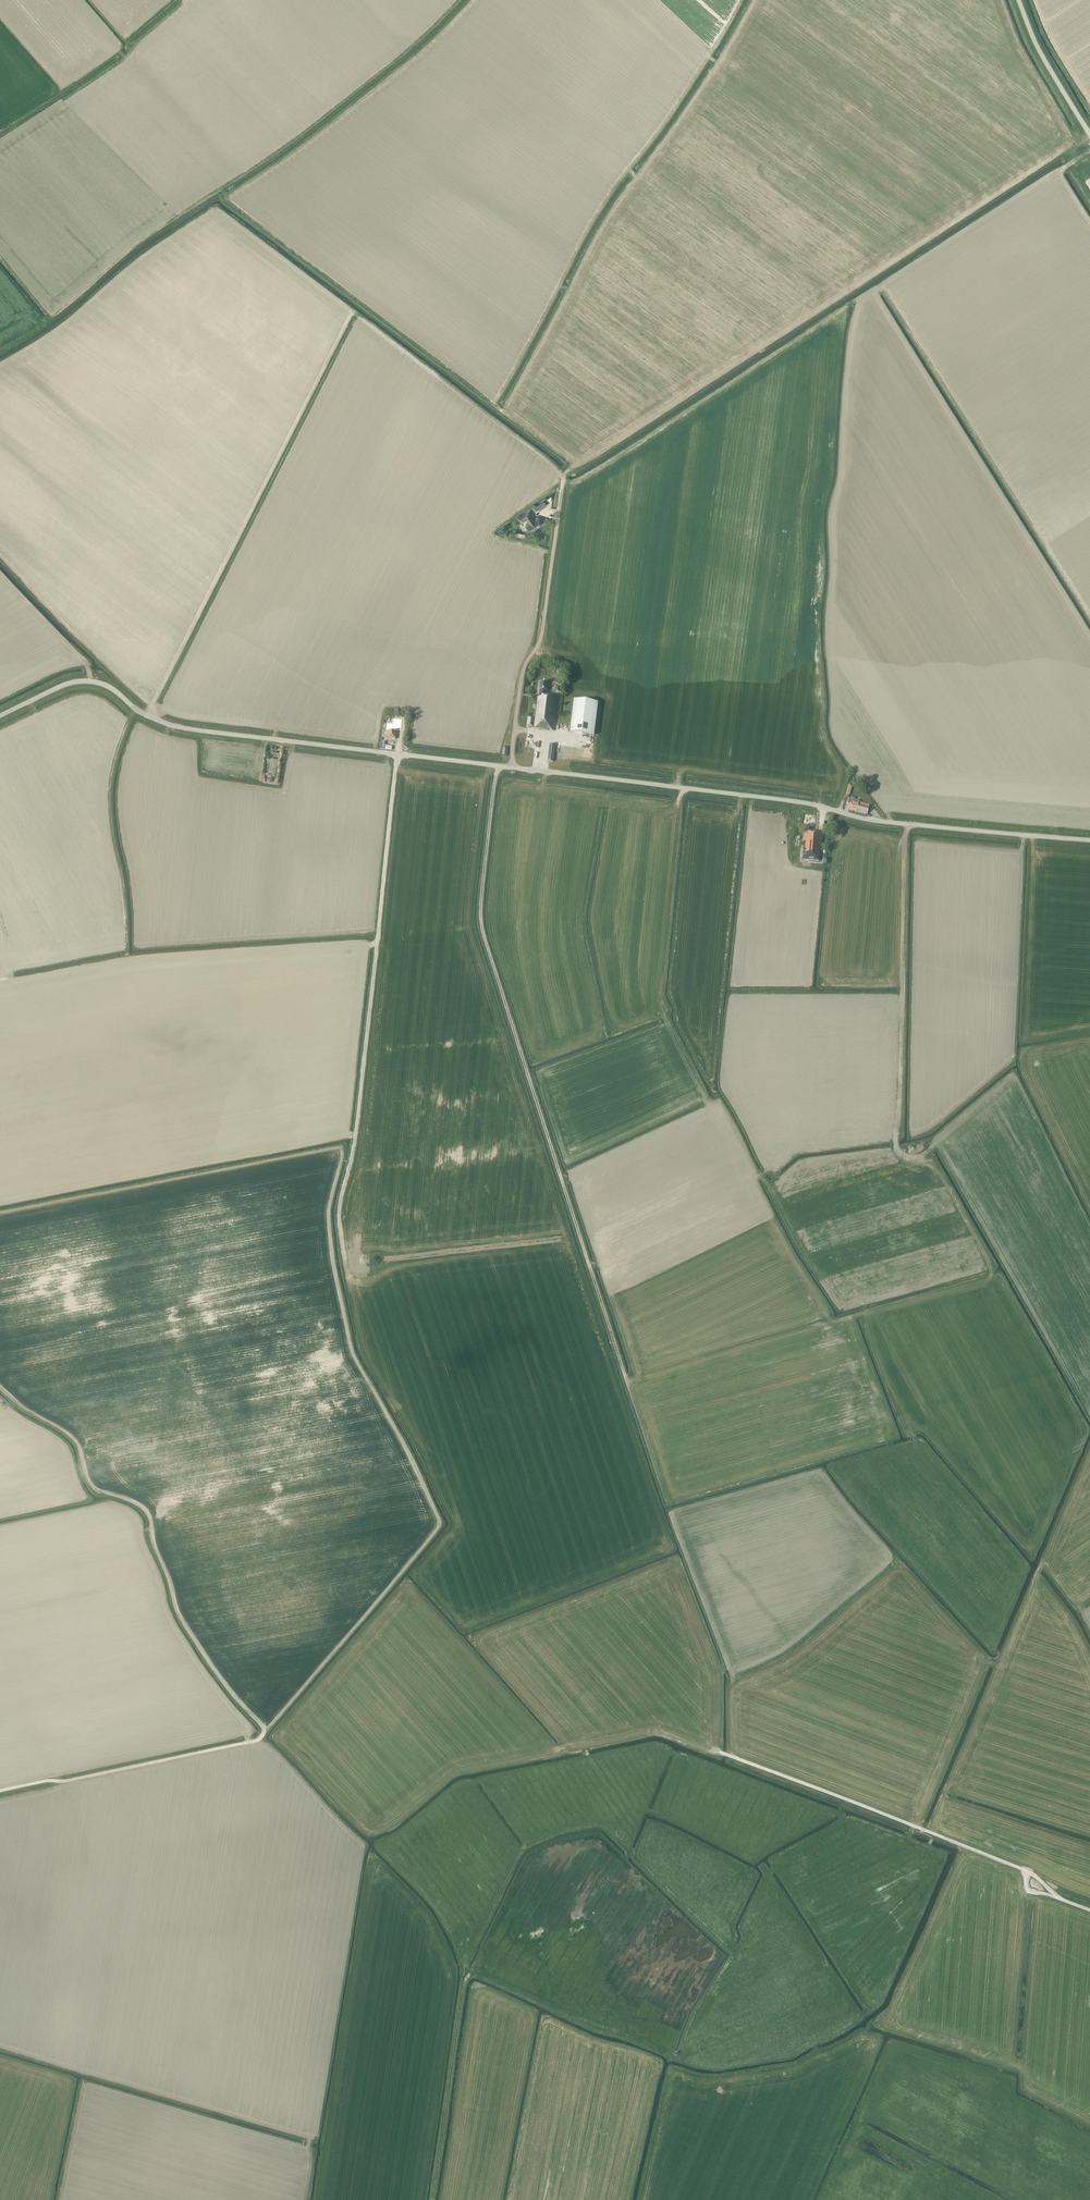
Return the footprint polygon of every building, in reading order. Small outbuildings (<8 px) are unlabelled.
[(544,501),(537,506),(540,510),(547,505),(544,501)] [(525,525),(530,532),(543,523),(538,516),(535,519),(530,511),(520,518),(522,521),(526,519),(529,523),(525,525)] [(526,727),(554,731),(559,695),(547,694),(548,683),(541,683),(539,697),(537,697),(535,718),(528,717),(526,727)] [(574,701),(570,732),(594,735),(598,704),(574,701)] [(387,738),(396,739),(397,728),(388,727),(387,738)] [(265,772),(275,774),(277,759),(267,757),(265,772)] [(848,809),(867,815),(869,805),(859,802),(859,801),(851,799),(848,809)] [(805,831),(802,859),(819,861),(820,855),(821,855),(823,833),(805,831)]
